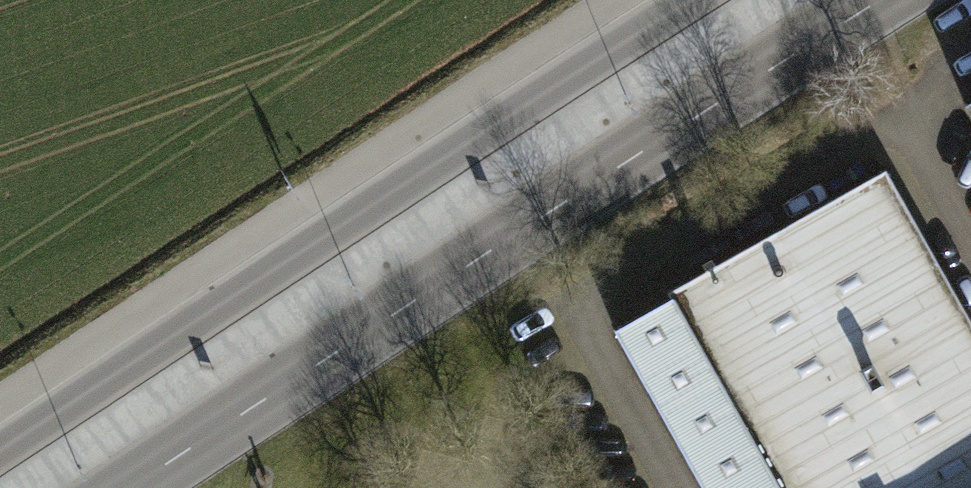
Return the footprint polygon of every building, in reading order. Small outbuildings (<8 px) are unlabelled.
[(885,169),(665,294),(668,300),(614,331),(703,487),(970,487),(970,321),(885,169)]
